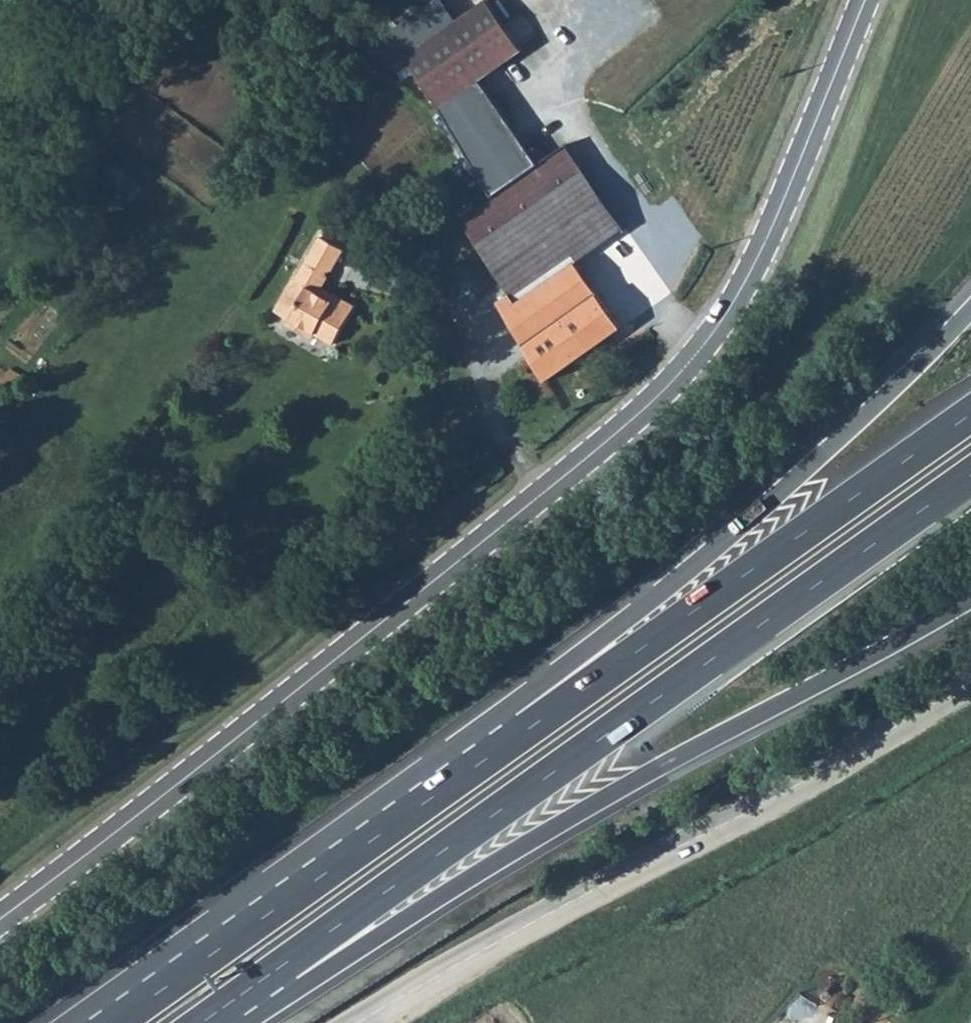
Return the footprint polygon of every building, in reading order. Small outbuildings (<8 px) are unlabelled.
[(489,0),(486,0),(406,57),(441,107),(481,78),(523,48),(489,0)] [(509,21),(524,39),(536,28),(522,10),(509,21)] [(481,78),(441,107),(494,197),(542,164),(481,78)] [(494,197),(462,219),(519,300),(625,226),(568,146),(542,164),(494,197)] [(317,333),(319,335),(336,303),(320,292),(325,284),(347,251),(323,235),(275,308),(292,318),(288,325),(312,340),(317,333)] [(325,284),(320,292),(336,303),(341,294),(325,284)] [(336,303),(319,335),(333,344),(358,306),(341,294),(336,303)]
